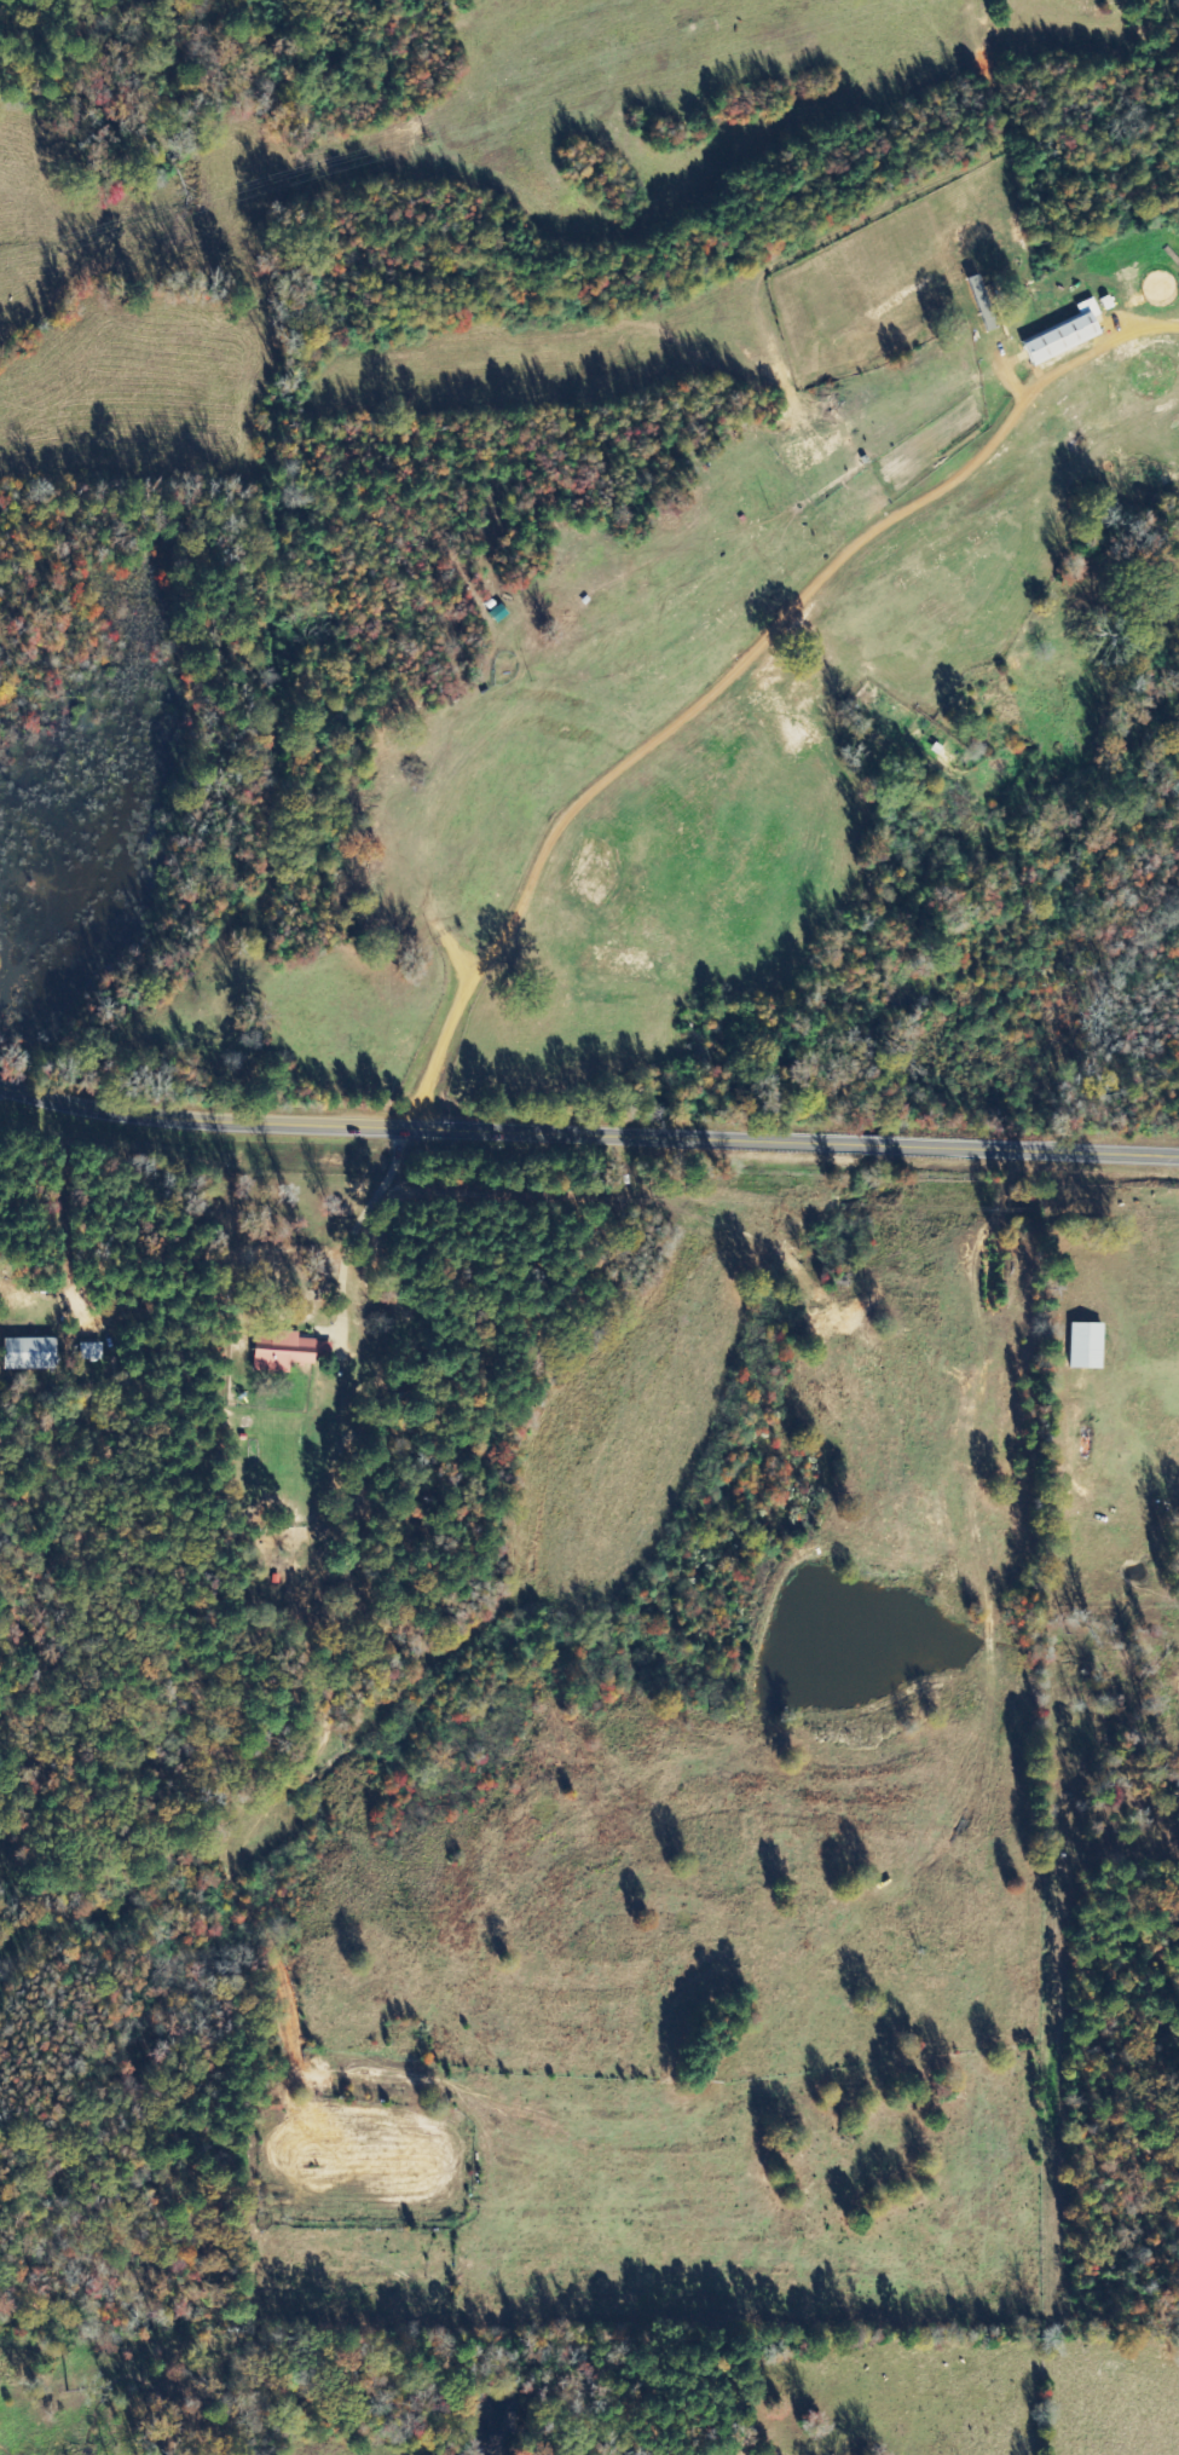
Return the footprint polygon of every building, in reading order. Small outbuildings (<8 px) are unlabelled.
[(1104,336),(1096,317),(1101,315),(1094,298),(1077,305),(1081,316),(1025,340),(1035,365),(1104,336)] [(1070,1370),(1104,1371),(1105,1325),(1071,1324),(1070,1370)] [(254,1371),(290,1375),(291,1364),(318,1366),(320,1341),(300,1340),(300,1335),(258,1331),(254,1371)] [(58,1339),(5,1340),(5,1371),(58,1370),(58,1339)] [(105,1362),(105,1345),(82,1344),(81,1361),(105,1362)]
